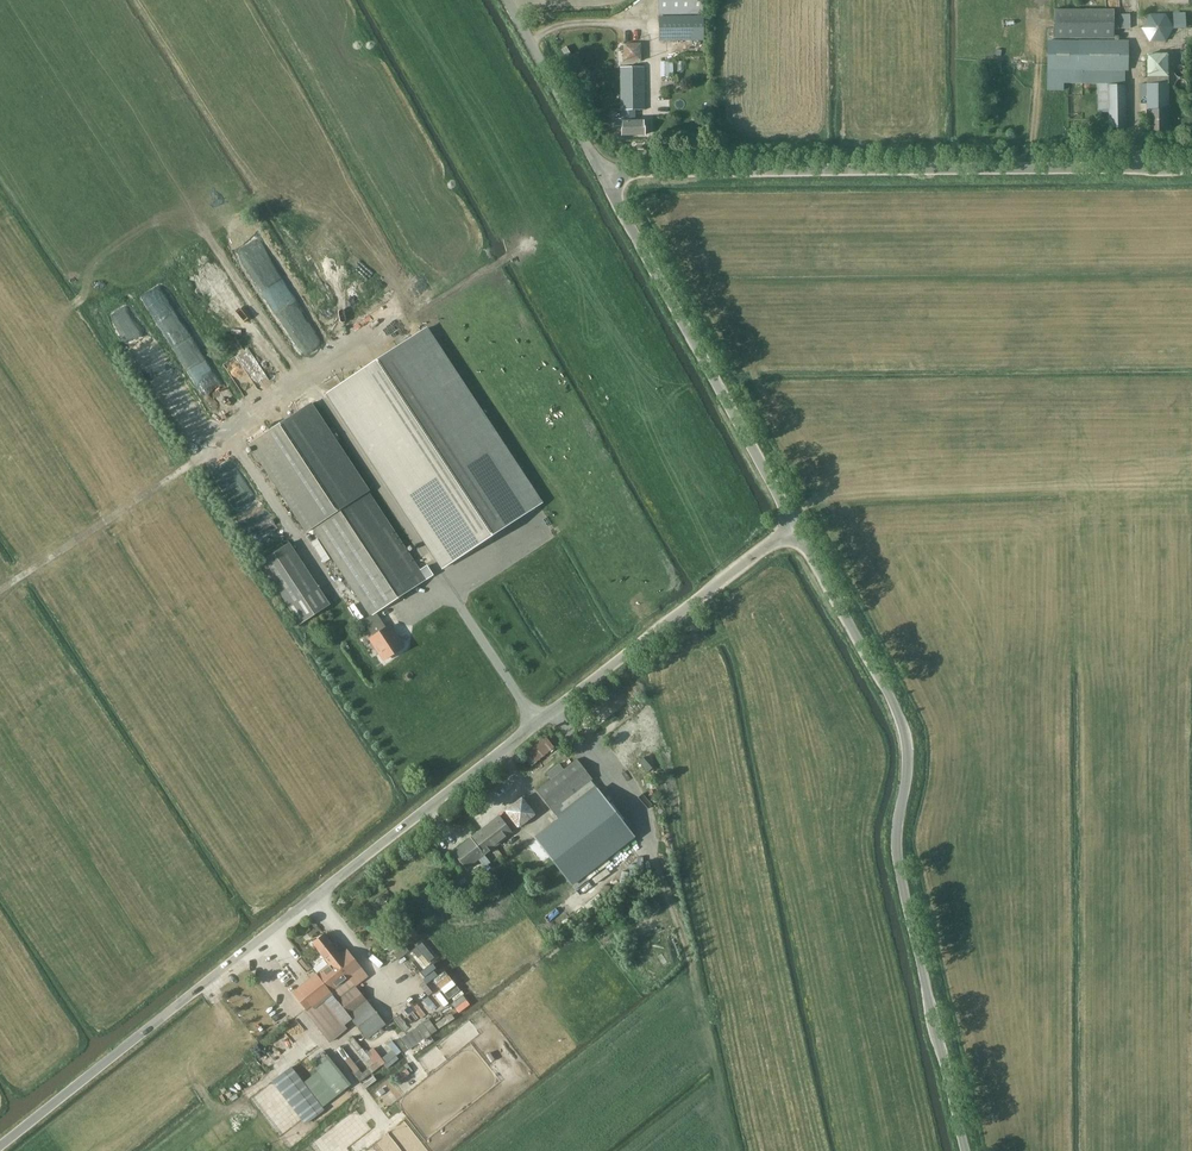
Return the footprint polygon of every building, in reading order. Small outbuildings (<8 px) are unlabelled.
[(703,14),(703,0),(659,0),(659,14),(703,14)] [(1054,10),(1054,38),(1113,38),(1113,10),(1054,10)] [(1132,27),(1131,13),(1121,13),(1121,27),(1132,27)] [(1165,41),(1173,28),(1165,14),(1150,14),(1142,28),(1150,41),(1165,41)] [(1173,28),(1184,28),(1184,14),(1172,14),(1173,28)] [(659,39),(703,39),(703,16),(659,16),(659,39)] [(1128,70),(1128,41),(1049,41),(1049,83),(1076,83),(1076,70),(1128,70)] [(624,61),(641,61),(641,44),(624,44),(624,61)] [(568,53),(564,46),(559,49),(563,56),(568,53)] [(1147,77),(1167,77),(1167,54),(1147,54),(1147,77)] [(660,62),(660,77),(669,77),(669,76),(673,76),(673,63),(669,63),(669,62),(660,62)] [(644,67),(620,67),(621,110),(622,110),(622,118),(615,119),(615,126),(622,126),(622,136),(644,135),(644,121),(636,121),(636,110),(645,110),(644,67)] [(1108,130),(1125,129),(1125,70),(1081,71),(1081,83),(1097,83),(1098,109),(1108,108),(1108,130)] [(1147,133),(1169,132),(1169,84),(1139,84),(1139,96),(1147,96),(1147,133)] [(239,252),(295,342),(310,332),(255,243),(239,252)] [(230,403),(163,290),(147,300),(214,412),(230,403)] [(328,393),(444,568),(541,504),(425,329),(328,393)] [(307,532),(313,528),(371,616),(364,620),(363,621),(374,637),(371,639),(384,660),(403,647),(390,627),(387,629),(376,613),(426,580),(368,492),(310,405),(249,445),(307,532)] [(300,625),(330,605),(290,544),(260,563),(300,625)] [(358,620),(365,616),(356,602),(350,606),(358,620)] [(545,732),(523,752),(534,765),(556,745),(545,732)] [(552,810),(592,779),(577,760),(564,770),(560,764),(547,774),(552,780),(537,791),(552,810)] [(571,885),(634,836),(598,790),(535,839),(571,885)] [(518,828),(536,814),(522,796),(504,811),(518,828)] [(484,855),(512,833),(499,816),(454,852),(467,869),(478,860),(484,867),(490,863),(484,855)] [(367,1039),(385,1024),(355,986),(368,976),(347,951),(341,955),(324,934),(312,943),(329,965),(294,993),(308,1010),(330,993),(367,1039)] [(423,940),(412,949),(425,965),(436,955),(423,940)] [(421,972),(430,982),(441,972),(432,962),(421,972)] [(445,970),(434,979),(460,1011),(472,1002),(445,970)] [(432,1011),(438,1006),(426,993),(421,998),(432,1011)] [(409,1051),(425,1039),(416,1027),(400,1038),(409,1051)] [(313,1065),(338,1095),(351,1084),(327,1054),(313,1065)]
